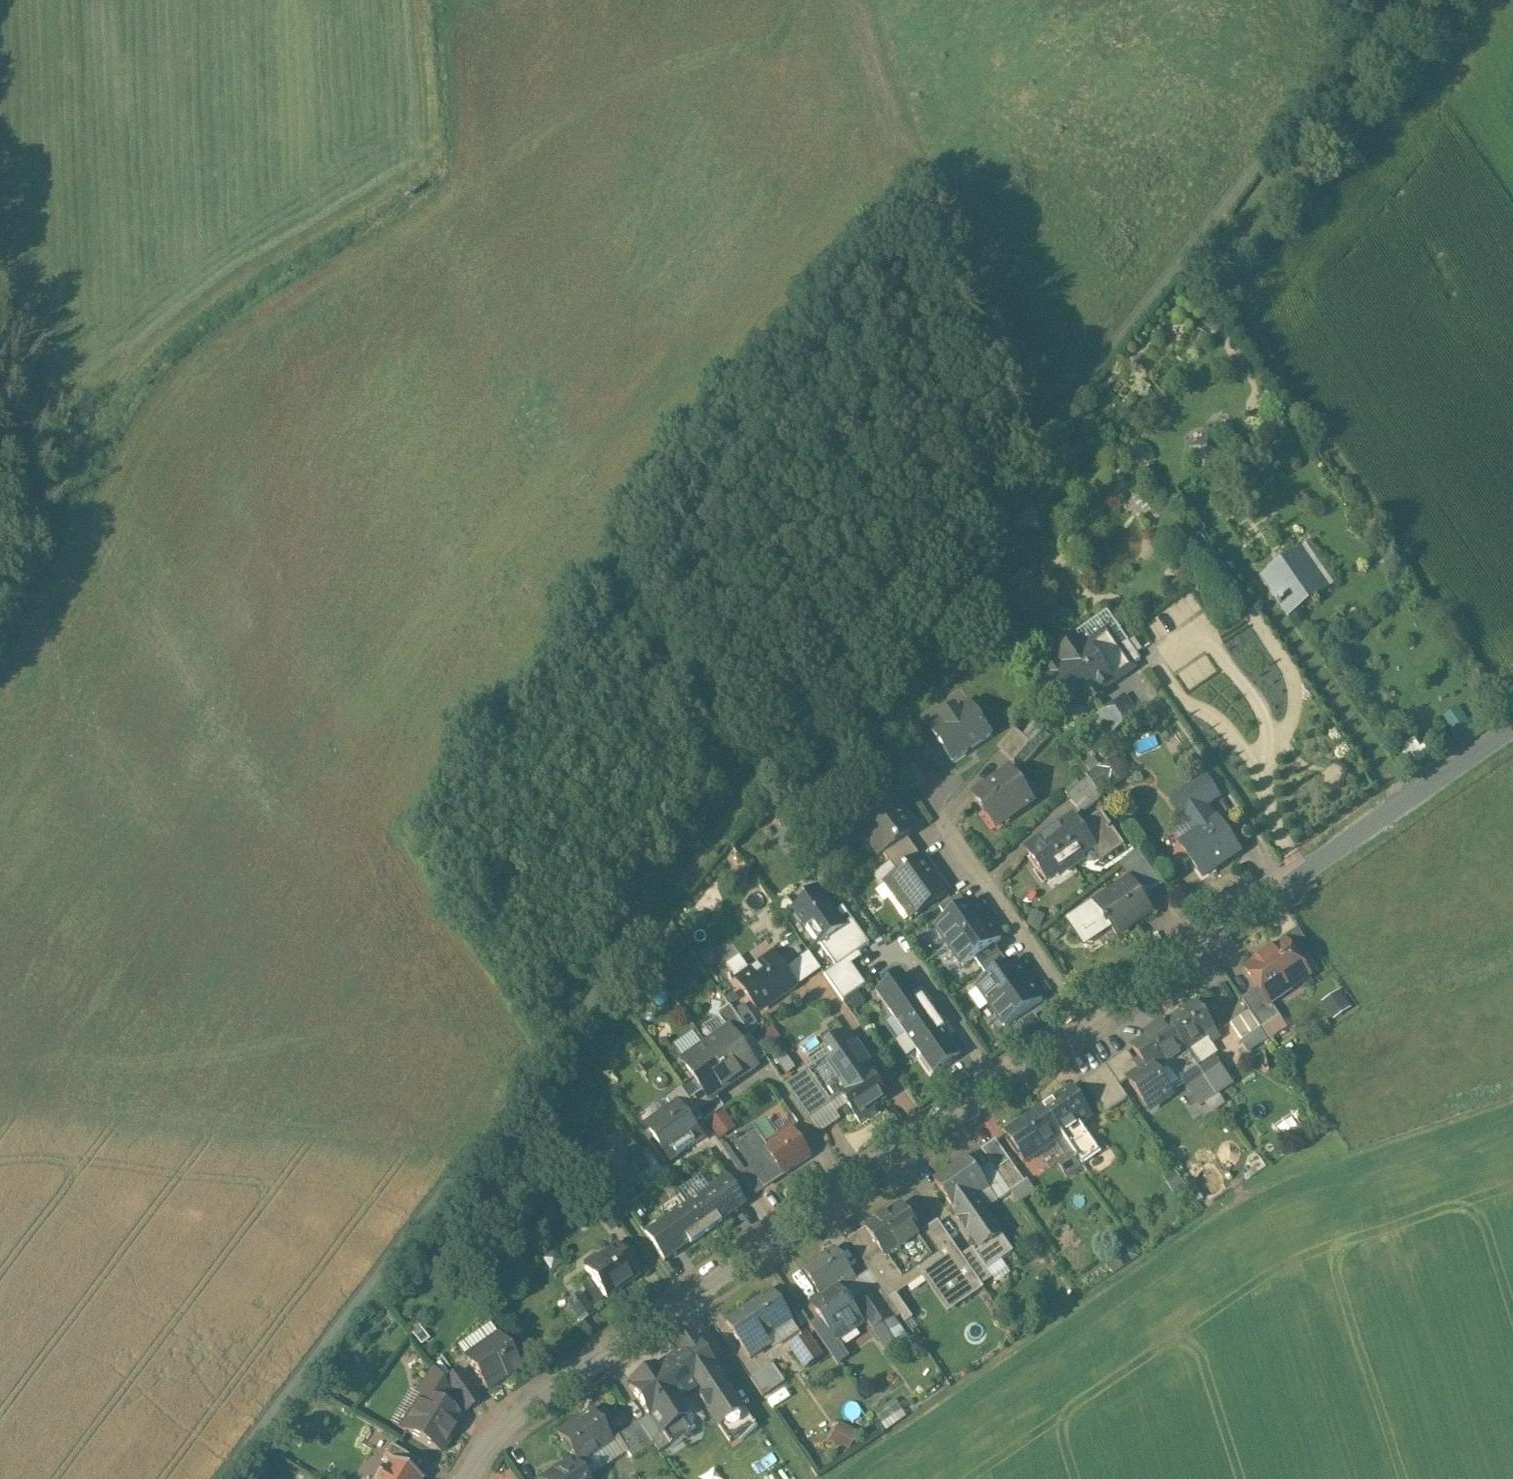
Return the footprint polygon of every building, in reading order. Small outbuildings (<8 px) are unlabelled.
[(1206,447),(1221,451),(1225,440),(1210,436),(1206,447)] [(1309,542),(1259,576),(1288,617),(1337,582),(1309,542)] [(1107,634),(1087,649),(1082,642),(1064,655),(1069,661),(1054,672),(1065,687),(1058,692),(1072,711),(1086,702),(1088,705),(1096,699),(1094,696),(1132,669),(1118,650),(1107,634)] [(1141,661),(1128,643),(1118,650),(1131,668),(1141,661)] [(929,727),(951,761),(992,735),(970,701),(929,727)] [(1447,716),(1460,733),(1474,723),(1462,706),(1447,716)] [(1107,709),(1096,717),(1103,728),(1114,720),(1107,709)] [(1014,759),(1032,742),(1019,728),(1001,745),(1014,759)] [(1011,769),(972,794),(982,811),(990,805),(1001,822),(1032,802),(1011,769)] [(1086,774),(1063,797),(1080,814),(1100,794),(1086,774)] [(1216,796),(1201,776),(1190,783),(1205,804),(1216,796)] [(1205,804),(1190,783),(1168,800),(1193,833),(1180,843),(1201,872),(1237,846),(1205,804)] [(890,797),(853,823),(877,860),(883,856),(907,839),(916,833),(890,797)] [(1122,845),(1100,813),(1079,827),(1091,846),(1101,860),(1122,845)] [(1072,818),(1047,835),(1066,863),(1091,846),(1079,827),(1072,818)] [(1047,835),(1023,851),(1042,879),(1066,863),(1047,835)] [(907,839),(883,856),(889,865),(913,849),(907,839)] [(913,849),(889,865),(896,875),(920,858),(913,849)] [(896,875),(884,884),(909,920),(947,893),(922,857),(920,858),(896,875)] [(1129,879),(1092,904),(1103,921),(1112,934),(1149,909),(1129,879)] [(795,910),(821,946),(845,928),(844,926),(820,893),(795,910)] [(973,900),(935,927),(949,947),(986,921),(979,912),(981,911),(973,900)] [(1090,902),(1062,921),(1076,940),(1103,921),(1092,904),(1090,902)] [(845,928),(821,946),(837,968),(870,945),(852,920),(844,926),(845,928)] [(986,921),(949,947),(963,967),(999,941),(986,921)] [(1284,942),(1243,971),(1256,990),(1267,1005),(1269,1004),(1308,977),(1284,942)] [(775,955),(738,982),(760,1013),(797,986),(775,955)] [(1015,960),(977,987),(991,1007),(1027,981),(1021,972),(1023,971),(1015,960)] [(876,991),(905,1034),(933,1014),(904,972),(876,991)] [(1027,981),(991,1007),(1005,1027),(1043,1000),(1035,989),(1034,990),(1027,981)] [(1256,990),(1242,999),(1262,1028),(1278,1017),(1269,1004),(1267,1005),(1256,990)] [(1333,1018),(1353,1010),(1346,991),(1326,999),(1333,1018)] [(1196,1003),(1167,1023),(1186,1051),(1207,1037),(1212,1044),(1211,1044),(1212,1044),(1220,1038),(1196,1003)] [(751,1036),(730,1006),(718,1015),(729,1029),(730,1029),(740,1043),(751,1036)] [(750,1006),(740,1010),(747,1028),(757,1024),(750,1006)] [(1247,1013),(1229,1026),(1241,1043),(1259,1030),(1247,1013)] [(933,1014),(905,1034),(934,1075),(962,1056),(933,1014)] [(1167,1023),(1132,1047),(1142,1062),(1152,1076),(1157,1072),(1177,1059),(1181,1064),(1175,1068),(1201,1106),(1217,1096),(1206,1080),(1198,1068),(1186,1051),(1167,1023)] [(740,1043),(730,1029),(729,1029),(706,1045),(733,1083),(757,1067),(740,1043)] [(829,1050),(783,1080),(805,1112),(840,1089),(856,1114),(873,1103),(870,1098),(883,1089),(867,1065),(868,1064),(846,1030),(825,1044),(829,1050)] [(733,1083),(706,1045),(683,1062),(703,1090),(710,1100),(716,1096),(733,1083)] [(1127,1051),(1105,1066),(1120,1086),(1129,1080),(1141,1072),(1137,1065),(1127,1051)] [(788,1054),(779,1059),(788,1074),(797,1069),(788,1054)] [(1213,1057),(1198,1068),(1206,1080),(1221,1070),(1213,1057)] [(1152,1076),(1142,1062),(1137,1065),(1141,1072),(1129,1080),(1150,1110),(1172,1095),(1157,1072),(1152,1076)] [(1105,1066),(1081,1083),(1097,1106),(1122,1089),(1120,1086),(1105,1066)] [(1069,1089),(1043,1107),(1062,1135),(1088,1117),(1069,1089)] [(716,1096),(710,1100),(703,1090),(690,1100),(695,1108),(705,1122),(725,1108),(716,1096)] [(679,1105),(647,1127),(671,1160),(699,1141),(689,1128),(693,1125),(679,1105)] [(1043,1107),(1015,1127),(1034,1154),(1062,1135),(1043,1107)] [(783,1133),(764,1146),(753,1128),(734,1141),(765,1188),(784,1175),(783,1175),(811,1156),(795,1133),(786,1139),(783,1133)] [(996,1141),(982,1150),(991,1163),(1010,1192),(1024,1182),(996,1141)] [(647,1169),(628,1142),(609,1155),(613,1160),(600,1168),(616,1191),(647,1169)] [(1086,1142),(1072,1152),(1082,1165),(1096,1154),(1086,1142)] [(1072,1152),(1057,1164),(1066,1176),(1082,1165),(1072,1152)] [(969,1160),(935,1182),(954,1210),(955,1209),(974,1196),(987,1187),(977,1172),(969,1160)] [(991,1163),(977,1172),(987,1187),(988,1187),(987,1187),(997,1201),(1010,1192),(991,1163)] [(751,1168),(742,1175),(756,1195),(765,1188),(751,1168)] [(717,1185),(687,1205),(707,1233),(730,1217),(727,1212),(733,1208),(717,1185)] [(974,1196),(955,1209),(961,1219),(959,1220),(960,1221),(962,1220),(968,1229),(966,1230),(966,1231),(968,1230),(982,1250),(976,1254),(975,1254),(987,1271),(988,1270),(1013,1253),(974,1196)] [(707,1233),(687,1205),(658,1226),(674,1249),(680,1245),(683,1250),(707,1233)] [(902,1205),(867,1229),(882,1252),(886,1258),(902,1247),(910,1241),(916,1250),(926,1243),(920,1234),(922,1233),(902,1205)] [(961,1257),(937,1223),(922,1233),(920,1234),(926,1243),(916,1250),(910,1241),(902,1247),(918,1270),(921,1268),(936,1289),(939,1287),(948,1299),(959,1292),(965,1301),(983,1289),(981,1286),(961,1257)] [(610,1246),(579,1268),(599,1296),(629,1274),(610,1246)] [(902,1247),(886,1258),(882,1252),(865,1264),(871,1273),(889,1298),(896,1293),(905,1287),(901,1281),(918,1270),(902,1247)] [(973,1249),(961,1257),(981,1286),(993,1278),(988,1270),(987,1271),(975,1254),(976,1254),(973,1249)] [(837,1250),(805,1270),(823,1298),(839,1287),(845,1283),(849,1288),(858,1282),(837,1250)] [(889,1298),(871,1273),(858,1282),(849,1288),(845,1283),(839,1287),(864,1324),(868,1322),(881,1341),(901,1327),(895,1318),(900,1314),(889,1298)] [(839,1287),(823,1298),(824,1298),(824,1303),(817,1309),(820,1315),(839,1342),(840,1341),(864,1324),(839,1287)] [(569,1301),(581,1320),(596,1309),(584,1291),(569,1301)] [(773,1292),(726,1323),(750,1358),(770,1345),(765,1337),(791,1320),(773,1292)] [(913,1318),(896,1293),(889,1298),(900,1314),(906,1323),(913,1318)] [(839,1342),(820,1315),(809,1323),(832,1356),(844,1348),(840,1341),(839,1342)] [(743,1406),(696,1335),(679,1346),(683,1352),(684,1352),(703,1382),(698,1385),(705,1395),(701,1398),(717,1423),(743,1406)] [(499,1336),(478,1350),(480,1354),(468,1362),(488,1390),(510,1375),(508,1372),(518,1364),(499,1336)] [(808,1337),(792,1348),(805,1368),(822,1357),(808,1337)] [(652,1372),(672,1403),(677,1399),(698,1385),(703,1382),(684,1352),(683,1352),(656,1370),(652,1372)] [(773,1365),(751,1379),(763,1398),(785,1383),(773,1365)] [(444,1383),(433,1367),(417,1395),(423,1398),(424,1396),(441,1407),(450,1392),(444,1383)] [(672,1403),(652,1372),(656,1370),(654,1367),(631,1383),(632,1385),(629,1387),(649,1417),(660,1410),(669,1423),(686,1412),(677,1399),(672,1403)] [(459,1372),(444,1383),(450,1392),(465,1413),(480,1402),(459,1372)] [(774,1407),(793,1396),(788,1388),(769,1398),(774,1407)] [(441,1407),(424,1396),(423,1398),(403,1431),(441,1453),(458,1424),(438,1412),(441,1407)] [(898,1399),(878,1412),(888,1429),(909,1416),(898,1399)] [(591,1414),(557,1436),(573,1459),(581,1471),(590,1465),(587,1460),(611,1443),(591,1414)] [(842,1421),(833,1439),(853,1450),(862,1432),(842,1421)] [(638,1424),(617,1438),(631,1459),(653,1444),(638,1424)] [(389,1461),(415,1476),(421,1464),(390,1446),(383,1459),(388,1463),(389,1461)] [(550,1478),(586,1478),(581,1471),(573,1459),(565,1464),(568,1468),(560,1473),(557,1472),(555,1472),(553,1473),(551,1475),(550,1477),(550,1478)] [(415,1476),(389,1461),(388,1463),(389,1463),(383,1473),(381,1472),(377,1478),(419,1478),(415,1476)]
